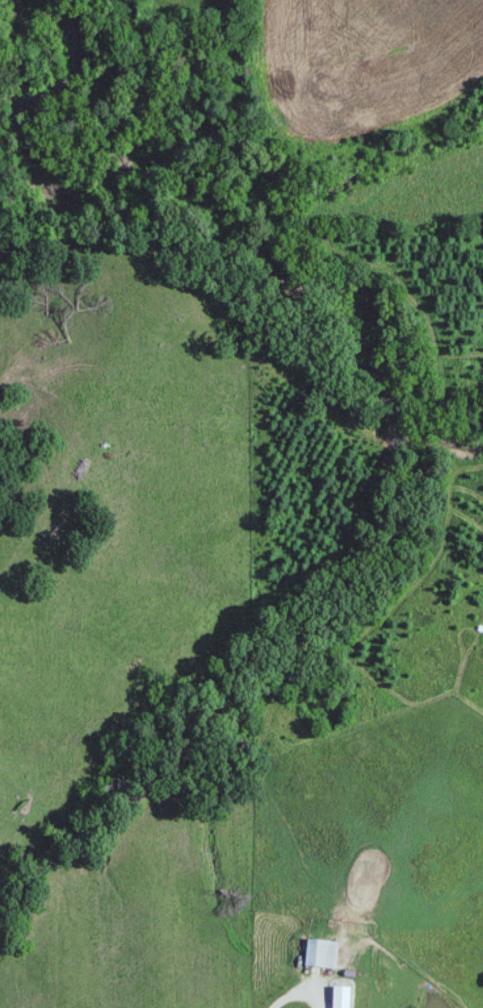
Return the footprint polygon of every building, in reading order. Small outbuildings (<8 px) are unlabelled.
[(336,968),(340,941),(308,938),(305,965),(336,968)] [(334,985),(334,1007),(353,1007),(353,985),(334,985)]
